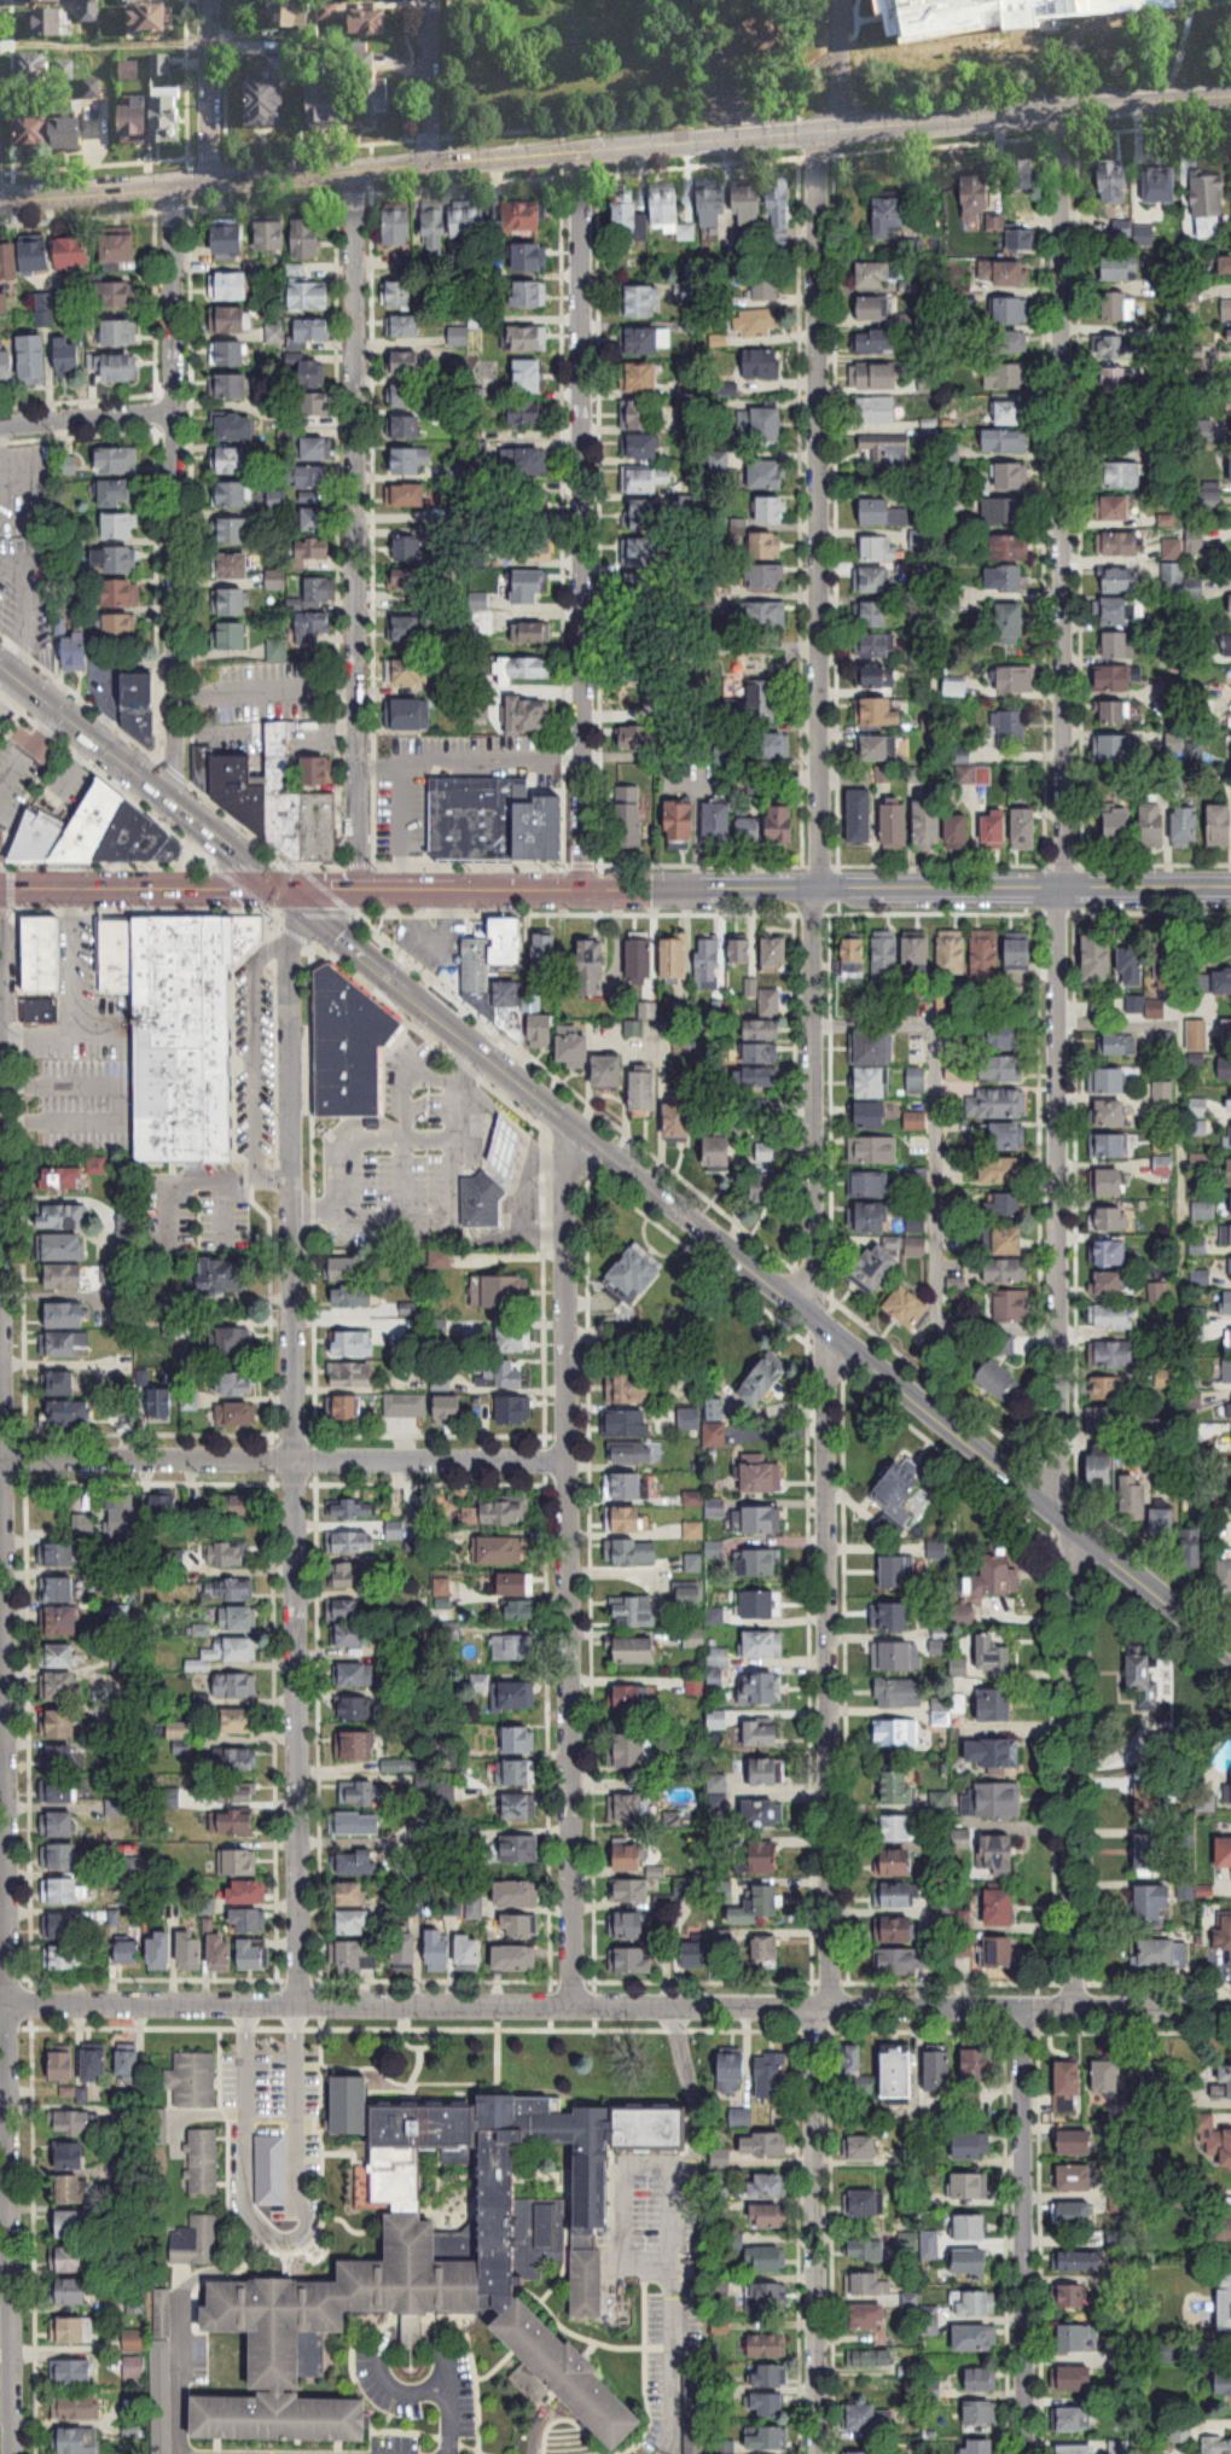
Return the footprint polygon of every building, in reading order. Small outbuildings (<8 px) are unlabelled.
[(97,0),(81,0),(81,22),(97,22),(97,0)] [(272,28),(313,28),(313,0),(272,0),(272,28)] [(1061,17),(1060,0),(1207,0),(1208,5),(1061,17)] [(129,34),(172,34),(172,5),(129,5),(129,34)] [(65,38),(65,11),(27,11),(27,38),(65,38)] [(388,11),(353,11),(352,37),(388,38),(388,11)] [(22,84),(50,84),(50,56),(22,56),(22,84)] [(151,57),(151,78),(169,78),(168,56),(151,57)] [(136,65),(121,65),(121,80),(136,80),(136,65)] [(247,127),(281,127),(281,80),(247,80),(247,127)] [(363,82),(363,121),(391,121),(391,82),(363,82)] [(341,131),(340,86),(310,86),(310,131),(341,131)] [(180,144),(180,89),(154,89),(154,144),(180,144)] [(122,145),(149,145),(149,99),(132,99),(132,107),(122,107),(122,145)] [(18,119),(18,153),(50,153),(50,119),(18,119)] [(55,152),(83,152),(83,121),(55,121),(55,152)] [(1007,163),(1007,189),(1036,189),(1036,163),(1007,163)] [(1126,163),(1100,164),(1102,205),(1128,204),(1126,163)] [(964,175),(963,211),(990,212),(991,176),(964,175)] [(1195,176),(1196,239),(1224,238),(1223,175),(1195,176)] [(769,249),(791,249),(790,183),(769,183),(769,249)] [(740,187),(740,228),(763,228),(763,187),(740,187)] [(727,226),(727,190),(701,190),(701,226),(727,226)] [(680,192),(654,193),(655,227),(665,227),(665,233),(678,232),(678,240),(695,240),(694,225),(681,225),(680,192)] [(637,195),(615,195),(615,231),(632,231),(632,242),(649,242),(649,214),(637,214),(637,195)] [(874,238),(894,238),(894,229),(905,229),(905,198),(874,198),(874,238)] [(504,231),(544,231),(544,202),(504,202),(504,231)] [(424,208),(424,256),(446,256),(446,208),(424,208)] [(453,239),(486,239),(486,209),(453,209),(453,239)] [(386,246),(413,246),(413,210),(386,210),(386,246)] [(1017,213),(1017,250),(1035,250),(1035,213),(1017,213)] [(320,257),(320,219),(293,219),(293,257),(320,257)] [(214,260),(244,260),(244,220),(214,220),(214,260)] [(286,220),(257,220),(257,251),(286,251),(286,220)] [(103,235),(103,264),(137,263),(137,235),(103,235)] [(59,238),(59,269),(91,269),(91,238),(59,238)] [(23,243),(23,272),(52,272),(52,243),(23,243)] [(515,244),(515,272),(549,272),(549,244),(515,244)] [(18,245),(0,245),(0,282),(18,282),(18,245)] [(1222,249),(1222,275),(1230,275),(1230,249),(1222,249)] [(1141,280),(1141,256),(1105,256),(1105,280),(1141,280)] [(1031,261),(980,261),(980,278),(971,278),(971,290),(995,290),(995,286),(1030,286),(1031,261)] [(859,289),(892,289),(892,263),(859,263),(859,289)] [(256,273),(211,273),(211,300),(256,300),(256,273)] [(778,301),(778,275),(755,275),(755,301),(778,301)] [(290,308),(330,308),(330,283),(306,283),(306,277),(290,277),(290,308)] [(413,308),(413,282),(384,282),(384,308),(413,308)] [(516,282),(516,307),(548,307),(548,282),(516,282)] [(137,283),(97,283),(97,308),(137,308),(137,283)] [(694,283),(676,283),(676,301),(694,301),(694,283)] [(663,307),(663,286),(627,286),(627,318),(657,318),(657,307),(663,307)] [(1105,292),(1105,320),(1129,320),(1129,292),(1105,292)] [(890,321),(890,298),(860,298),(860,321),(890,321)] [(1028,324),(1028,298),(997,298),(997,324),(1028,324)] [(1221,299),(1221,321),(1230,321),(1230,299),(1221,299)] [(211,333),(252,333),(252,307),(211,307),(211,333)] [(737,339),(778,338),(776,310),(736,311),(737,339)] [(419,337),(419,315),(388,315),(388,337),(419,337)] [(297,342),(330,342),(330,318),(297,318),(297,342)] [(136,321),(103,321),(103,347),(136,347),(136,321)] [(544,327),(513,327),(513,351),(544,351),(544,327)] [(622,354),(670,354),(670,328),(622,328),(622,354)] [(901,330),(853,330),(853,353),(901,353),(901,330)] [(995,330),(995,353),(1026,353),(1026,330),(995,330)] [(47,336),(21,336),(21,385),(47,385),(47,336)] [(1093,336),(1093,356),(1139,356),(1139,336),(1093,336)] [(58,338),(58,378),(81,378),(81,344),(71,344),(71,338),(58,338)] [(246,366),(246,342),(212,342),(212,366),(246,366)] [(745,379),(780,379),(780,350),(745,350),(745,379)] [(421,375),(421,352),(390,352),(390,375),(421,375)] [(15,353),(0,353),(0,380),(15,380),(15,353)] [(137,355),(89,355),(89,371),(104,371),(104,382),(137,382),(137,355)] [(544,393),(544,360),(516,360),(516,393),(544,393)] [(302,390),(324,390),(324,361),(302,361),(302,390)] [(1182,361),(1169,361),(1169,382),(1182,382),(1182,361)] [(658,393),(658,364),(626,364),(626,393),(658,393)] [(851,364),(851,390),(898,390),(898,364),(851,364)] [(986,388),(1027,388),(1027,364),(998,364),(998,376),(986,376),(986,388)] [(1128,367),(1104,367),(1104,391),(1128,391),(1128,367)] [(248,375),(211,375),(211,399),(248,399),(248,375)] [(424,406),(424,385),(393,385),(393,406),(424,406)] [(857,397),(857,423),(896,423),(896,397),(857,397)] [(304,399),(304,416),(332,416),(332,399),(304,399)] [(1102,399),(1102,421),(1130,421),(1130,399),(1102,399)] [(629,429),(656,429),(656,400),(629,400),(629,429)] [(544,425),(544,401),(511,401),(511,425),(544,425)] [(1027,425),(1027,402),(997,402),(997,425),(1027,425)] [(782,408),(753,408),(753,442),(782,442),(782,408)] [(255,414),(216,414),(216,441),(255,441),(255,414)] [(422,439),(422,417),(392,417),(392,439),(422,439)] [(1216,420),(1196,420),(1196,438),(1216,438),(1216,420)] [(1138,430),(1097,430),(1097,456),(1138,456),(1138,430)] [(1029,452),(1029,431),(984,431),(984,452),(1029,452)] [(623,435),(623,458),(659,458),(659,435),(623,435)] [(871,452),(871,468),(910,469),(911,437),(860,436),(859,451),(871,452)] [(331,461),(331,438),(304,438),(304,461),(331,461)] [(138,474),(138,449),(97,449),(97,474),(138,474)] [(212,449),(212,475),(248,475),(248,449),(212,449)] [(431,465),(431,449),(393,449),(393,475),(422,475),(422,465),(431,465)] [(504,476),(547,476),(547,449),(504,449),(504,476)] [(751,489),(785,489),(785,460),(751,460),(751,489)] [(1104,489),(1141,489),(1141,463),(1104,463),(1104,489)] [(1027,490),(1027,464),(995,464),(995,490),(1027,490)] [(298,489),(331,489),(331,468),(298,468),(298,489)] [(659,493),(659,482),(671,482),(671,469),(623,469),(623,493),(659,493)] [(101,509),(123,509),(123,504),(135,504),(135,481),(101,481),(101,509)] [(213,509),(254,509),(254,483),(213,483),(213,509)] [(1221,505),(1221,483),(1204,483),(1204,505),(1221,505)] [(387,507),(426,507),(426,485),(387,485),(387,507)] [(549,490),(518,490),(518,522),(549,522),(549,490)] [(786,497),(759,497),(759,523),(786,523),(786,497)] [(1130,521),(1130,497),(1099,497),(1099,521),(1130,521)] [(629,530),(661,530),(661,499),(629,499),(629,530)] [(983,499),(983,524),(1030,524),(1030,499),(983,499)] [(303,509),(303,532),(330,532),(330,509),(303,509)] [(105,539),(137,539),(137,514),(105,514),(105,539)] [(248,544),(248,519),(213,519),(213,544),(248,544)] [(546,555),(546,530),(516,530),(516,555),(546,555)] [(782,559),(782,533),(752,533),(752,559),(782,559)] [(1139,533),(1099,533),(1099,556),(1139,556),(1139,533)] [(988,560),(1030,560),(1030,536),(988,536),(988,560)] [(421,562),(421,537),(396,537),(396,562),(421,562)] [(661,537),(625,537),(625,567),(661,567),(661,537)] [(896,560),(896,537),(862,537),(862,560),(896,560)] [(332,539),(298,539),(298,560),(332,560),(332,539)] [(1183,540),(1164,540),(1164,560),(1183,560),(1183,540)] [(138,548),(94,548),(94,565),(106,565),(106,574),(138,574),(138,548)] [(249,580),(249,554),(214,554),(214,580),(249,580)] [(1164,563),(1164,581),(1183,581),(1183,563),(1164,563)] [(749,589),(784,589),(784,565),(749,565),(749,589)] [(1000,566),(1000,592),(1025,592),(1025,566),(1000,566)] [(892,593),(892,568),(856,568),(856,593),(892,593)] [(390,592),(422,592),(422,569),(390,569),(390,592)] [(1142,592),(1142,569),(1104,569),(1104,592),(1142,592)] [(660,598),(660,571),(622,571),(622,598),(660,598)] [(306,602),(335,602),(335,578),(306,578),(306,602)] [(96,608),(141,608),(141,581),(96,581),(96,608)] [(515,605),(541,605),(541,594),(545,594),(545,581),(515,581),(515,605)] [(248,616),(248,589),(214,589),(214,616),(248,616)] [(1096,608),(1104,608),(1104,625),(1139,625),(1139,598),(1096,598),(1096,608)] [(750,630),(787,630),(787,603),(750,603),(750,630)] [(889,626),(889,604),(863,604),(863,626),(889,626)] [(1026,604),(999,604),(999,645),(1026,645),(1026,604)] [(629,629),(629,616),(645,616),(645,609),(618,609),(618,629),(629,629)] [(298,635),(332,635),(332,612),(298,612),(298,635)] [(135,640),(135,615),(105,615),(105,640),(135,640)] [(394,617),(394,642),(423,642),(423,617),(394,617)] [(213,623),(213,651),(247,651),(247,623),(213,623)] [(514,644),(548,644),(548,623),(514,623),(514,644)] [(715,650),(733,649),(731,631),(714,633),(715,650)] [(64,670),(87,670),(87,633),(75,633),(75,639),(64,639),(64,670)] [(1106,633),(1106,660),(1136,660),(1136,633),(1106,633)] [(857,634),(857,657),(896,657),(896,634),(857,634)] [(268,661),(286,661),(286,640),(268,640),(268,661)] [(664,655),(633,653),(632,682),(662,684),(664,655)] [(499,658),(499,687),(513,687),(513,679),(551,679),(551,658),(499,658)] [(389,687),(431,687),(431,661),(389,661),(389,687)] [(896,688),(896,666),(864,666),(864,688),(896,688)] [(1035,693),(1035,668),(999,667),(999,692),(1035,693)] [(1133,667),(1096,667),(1096,691),(1133,691),(1133,667)] [(155,749),(156,674),(123,675),(123,727),(155,749)] [(1185,678),(1168,678),(1168,697),(1185,697),(1185,678)] [(777,680),(752,680),(752,700),(728,700),(728,723),(777,723),(777,680)] [(508,697),(508,736),(549,736),(549,697),(508,697)] [(895,711),(895,699),(858,699),(858,726),(904,726),(904,711),(895,711)] [(388,731),(430,731),(430,700),(388,700),(388,731)] [(1184,718),(1184,701),(1169,701),(1169,718),(1184,718)] [(1104,724),(1131,724),(1131,702),(1104,702),(1104,724)] [(1000,745),(1026,745),(1026,712),(993,712),(993,728),(1000,728),(1000,745)] [(268,721),(269,778),(269,795),(289,795),(288,721),(268,721)] [(667,749),(667,726),(622,726),(622,749),(667,749)] [(758,759),(790,759),(790,734),(758,734),(758,759)] [(1184,734),(1166,734),(1166,754),(1184,754),(1184,734)] [(1096,762),(1134,762),(1134,736),(1096,736),(1096,762)] [(897,737),(859,737),(859,761),(897,761),(897,737)] [(271,841),(215,799),(215,757),(251,757),(251,778),(269,778),(269,795),(271,841)] [(101,777),(129,799),(95,862),(50,862),(69,831),(101,777)] [(430,779),(430,853),(439,861),(515,861),(515,803),(528,803),(528,778),(430,779)] [(642,848),(642,787),(617,787),(617,848),(642,848)] [(874,791),(850,791),(850,844),(874,844),(874,791)] [(269,795),(289,795),(301,795),(302,861),(297,860),(289,855),(271,841),(269,795)] [(301,795),(336,795),(336,861),(302,861),(301,795)] [(95,862),(129,799),(182,842),(186,850),(182,860),(173,862),(95,862)] [(943,846),(943,801),(917,801),(918,846),(943,846)] [(697,803),(668,803),(668,848),(697,848),(697,803)] [(706,847),(731,847),(731,804),(706,804),(706,847)] [(1166,847),(1166,804),(1142,804),(1142,847),(1166,847)] [(885,805),(885,849),(908,849),(908,805),(885,805)] [(771,844),(797,844),(797,807),(771,807),(771,844)] [(1211,807),(1211,848),(1230,848),(1230,807),(1211,807)] [(1175,808),(1175,848),(1201,848),(1201,808),(1175,808)] [(50,862),(11,862),(31,809),(69,831),(50,862)] [(1015,850),(1038,850),(1038,810),(1015,810),(1015,850)] [(1110,810),(1110,847),(1132,847),(1132,810),(1110,810)] [(1008,848),(1008,811),(985,811),(985,848),(1008,848)] [(972,816),(949,816),(949,849),(972,849),(972,816)] [(763,818),(739,818),(739,844),(763,844),(763,818)] [(25,917),(62,917),(62,992),(27,993),(25,917)] [(233,1163),(233,967),(238,967),(238,964),(263,940),(263,917),(137,917),(101,917),(101,989),(137,989),(137,1163),(233,1163)] [(523,965),(523,918),(489,918),(489,966),(523,965)] [(899,931),(874,931),(874,978),(899,978),(899,931)] [(967,931),(940,931),(940,975),(967,975),(967,931)] [(973,978),(1000,978),(1000,931),(973,931),(973,978)] [(556,936),(535,936),(535,973),(556,973),(556,936)] [(1113,936),(1085,936),(1085,985),(1113,985),(1113,936)] [(765,938),(765,973),(788,973),(788,938),(765,938)] [(905,938),(905,969),(932,969),(932,938),(905,938)] [(721,939),(696,939),(696,990),(721,990),(721,939)] [(867,939),(844,939),(844,978),(867,978),(867,939)] [(463,940),(461,992),(489,992),(489,940),(463,940)] [(663,981),(688,981),(688,940),(663,940),(663,981)] [(731,940),(731,964),(754,964),(754,940),(731,940)] [(1033,940),(1007,940),(1007,970),(1033,970),(1033,940)] [(629,981),(653,981),(653,941),(629,941),(629,981)] [(580,942),(580,997),(606,997),(607,942),(580,942)] [(1159,991),(1180,991),(1180,949),(1159,949),(1159,991)] [(1121,950),(1121,974),(1146,974),(1145,950),(1121,950)] [(330,965),(317,972),(317,1117),(383,1117),(383,1054),(402,1028),(406,1024),(330,965)] [(1230,996),(1230,969),(1217,969),(1217,996),(1230,996)] [(519,1040),(519,970),(493,970),(493,1020),(519,1040)] [(780,1016),(780,991),(760,991),(760,1016),(780,1016)] [(1139,1013),(1139,998),(1128,998),(1128,1013),(1139,1013)] [(60,1000),(25,1000),(25,1023),(60,1023),(60,1000)] [(1093,1019),(1111,1019),(1111,1000),(1093,1000),(1093,1019)] [(1165,1017),(1165,1003),(1149,1003),(1149,1017),(1165,1017)] [(554,1016),(530,1016),(530,1047),(554,1047),(554,1016)] [(1209,1051),(1209,1020),(1189,1020),(1189,1051),(1209,1051)] [(747,1039),(780,1039),(780,1021),(747,1021),(747,1039)] [(1021,1022),(980,1022),(980,1049),(1021,1049),(1021,1022)] [(590,1030),(560,1030),(560,1065),(590,1065),(590,1030)] [(895,1065),(895,1032),(855,1032),(855,1065),(895,1065)] [(1100,1035),(1100,1055),(1131,1055),(1131,1035),(1100,1035)] [(779,1045),(746,1045),(746,1063),(779,1063),(779,1045)] [(1230,1081),(1230,1056),(1219,1056),(1219,1081),(1230,1081)] [(624,1089),(624,1057),(595,1057),(595,1089),(624,1089)] [(949,1082),(1024,1082),(1024,1057),(948,1058),(949,1082)] [(888,1099),(888,1068),(857,1068),(857,1099),(888,1099)] [(779,1069),(735,1069),(735,1086),(779,1086),(779,1069)] [(1126,1069),(1090,1069),(1090,1094),(1126,1094),(1126,1069)] [(632,1112),(656,1112),(656,1073),(632,1073),(632,1112)] [(1154,1117),(1174,1117),(1174,1082),(1154,1082),(1154,1117)] [(977,1095),(968,1095),(968,1117),(1028,1117),(1028,1089),(977,1089),(977,1095)] [(693,1139),(693,1096),(667,1096),(667,1139),(693,1139)] [(772,1099),(753,1099),(753,1118),(772,1118),(772,1099)] [(1128,1127),(1128,1102),(1094,1102),(1094,1127),(1128,1127)] [(888,1103),(859,1103),(859,1130),(888,1130),(888,1103)] [(489,1159),(511,1182),(524,1134),(501,1111),(489,1159)] [(1025,1123),(992,1123),(992,1150),(1025,1150),(1025,1123)] [(1155,1151),(1174,1151),(1174,1132),(1155,1132),(1155,1151)] [(1091,1159),(1128,1159),(1128,1135),(1091,1135),(1091,1159)] [(734,1137),(706,1137),(706,1167),(734,1167),(734,1137)] [(897,1138),(850,1138),(850,1164),(897,1164),(897,1138)] [(776,1143),(756,1143),(756,1161),(776,1161),(776,1143)] [(1173,1156),(1155,1156),(1155,1175),(1173,1175),(1173,1156)] [(982,1158),(982,1184),(1024,1184),(1024,1158),(982,1158)] [(463,1175),(463,1227),(501,1226),(501,1199),(509,1191),(488,1163),(476,1175),(463,1175)] [(1126,1170),(1092,1170),(1092,1196),(1126,1196),(1126,1170)] [(754,1172),(754,1203),(779,1203),(779,1172),(754,1172)] [(889,1175),(851,1175),(851,1197),(889,1197),(889,1175)] [(998,1202),(988,1202),(988,1216),(1026,1216),(1026,1194),(998,1194),(998,1202)] [(887,1233),(887,1204),(851,1203),(851,1233),(887,1233)] [(40,1205),(40,1230),(88,1230),(88,1205),(40,1205)] [(1097,1230),(1130,1230),(1130,1208),(1097,1208),(1097,1230)] [(926,1231),(926,1213),(908,1214),(909,1232),(926,1231)] [(1221,1225),(1221,1246),(1230,1246),(1230,1225),(1221,1225)] [(1026,1255),(1025,1226),(996,1226),(996,1255),(1026,1255)] [(88,1261),(88,1235),(40,1235),(40,1261),(88,1261)] [(903,1244),(900,1235),(885,1239),(888,1248),(903,1244)] [(906,1255),(926,1255),(926,1236),(906,1236),(906,1255)] [(603,1283),(635,1240),(669,1268),(635,1309),(603,1283)] [(1128,1265),(1128,1241),(1093,1241),(1093,1265),(1128,1265)] [(868,1246),(844,1271),(871,1297),(903,1262),(883,1243),(874,1252),(868,1246)] [(361,1258),(328,1258),(328,1281),(361,1281),(361,1258)] [(244,1260),(202,1260),(202,1294),(244,1294),(244,1260)] [(1026,1282),(1026,1260),(987,1260),(987,1282),(1026,1282)] [(85,1290),(85,1266),(47,1266),(47,1290),(85,1290)] [(1095,1272),(1095,1295),(1128,1295),(1128,1272),(1095,1272)] [(484,1310),(527,1310),(527,1278),(484,1278),(484,1310)] [(932,1307),(902,1284),(883,1308),(913,1331),(932,1307)] [(362,1286),(333,1286),(333,1308),(377,1308),(377,1294),(362,1294),(362,1286)] [(1028,1291),(997,1291),(997,1323),(1028,1323),(1028,1291)] [(48,1304),(48,1330),(89,1329),(89,1304),(48,1304)] [(1133,1329),(1133,1305),(1092,1305),(1092,1329),(1133,1329)] [(182,1336),(182,1322),(169,1322),(169,1336),(182,1336)] [(249,1328),(218,1328),(218,1355),(249,1355),(249,1328)] [(531,1330),(499,1330),(499,1354),(531,1354),(531,1330)] [(334,1358),(373,1358),(373,1331),(334,1331),(334,1358)] [(90,1333),(46,1333),(46,1358),(90,1358),(90,1333)] [(1140,1368),(1140,1342),(1098,1342),(1098,1368),(1140,1368)] [(759,1411),(790,1373),(769,1356),(738,1394),(759,1411)] [(1027,1388),(995,1359),(978,1378),(1009,1407),(1027,1388)] [(1222,1361),(1222,1385),(1230,1385),(1230,1361),(1222,1361)] [(527,1373),(516,1373),(516,1362),(484,1362),(484,1377),(477,1377),(477,1389),(527,1389),(527,1373)] [(373,1363),(332,1363),(332,1389),(373,1389),(373,1363)] [(76,1372),(47,1372),(47,1398),(76,1398),(76,1372)] [(605,1372),(646,1373),(646,1405),(605,1403),(605,1372)] [(256,1397),(256,1373),(219,1373),(219,1397),(256,1397)] [(1125,1378),(1098,1378),(1098,1402),(1125,1402),(1125,1378)] [(174,1391),(150,1391),(150,1423),(174,1423),(174,1391)] [(427,1395),(385,1395),(385,1418),(427,1418),(427,1395)] [(361,1397),(330,1397),(330,1422),(361,1422),(361,1397)] [(468,1398),(438,1398),(438,1427),(468,1427),(468,1398)] [(499,1426),(531,1426),(531,1399),(499,1399),(499,1426)] [(725,1402),(710,1401),(709,1421),(724,1422),(725,1402)] [(47,1427),(90,1427),(90,1402),(47,1402),(47,1427)] [(255,1404),(216,1404),(216,1427),(255,1427),(255,1404)] [(1137,1431),(1137,1408),(1098,1408),(1098,1431),(1137,1431)] [(679,1430),(700,1429),(700,1409),(678,1409),(679,1430)] [(604,1438),(652,1438),(652,1412),(604,1412),(604,1438)] [(725,1447),(725,1424),(706,1424),(706,1447),(725,1447)] [(609,1443),(609,1464),(654,1464),(654,1443),(609,1443)] [(1115,1494),(1115,1445),(1092,1445),(1092,1494),(1115,1494)] [(928,1470),(902,1453),(874,1495),(894,1509),(882,1527),(898,1538),(913,1515),(903,1508),(928,1470)] [(744,1492),(782,1492),(782,1460),(767,1460),(767,1454),(744,1454),(744,1492)] [(644,1498),(644,1472),(607,1472),(607,1498),(644,1498)] [(1148,1519),(1148,1477),(1123,1477),(1123,1519),(1148,1519)] [(109,1539),(138,1539),(138,1494),(109,1494),(109,1539)] [(178,1517),(178,1494),(152,1494),(152,1517),(178,1517)] [(216,1515),(250,1515),(250,1494),(216,1494),(216,1515)] [(530,1495),(483,1495),(483,1525),(530,1525),(530,1495)] [(329,1499),(329,1516),(375,1516),(375,1499),(329,1499)] [(745,1533),(783,1533),(783,1505),(745,1505),(745,1533)] [(608,1531),(647,1531),(647,1506),(608,1506),(608,1531)] [(1176,1537),(1176,1509),(1151,1509),(1151,1537),(1176,1537)] [(93,1534),(93,1515),(74,1515),(74,1534),(93,1534)] [(405,1538),(405,1522),(388,1522),(388,1538),(405,1538)] [(328,1530),(328,1551),(375,1551),(375,1530),(328,1530)] [(1184,1568),(1204,1568),(1204,1530),(1184,1530),(1184,1568)] [(529,1563),(529,1535),(479,1535),(479,1563),(529,1563)] [(608,1563),(658,1563),(658,1539),(608,1539),(608,1563)] [(246,1565),(246,1542),(206,1542),(206,1565),(246,1565)] [(75,1543),(40,1543),(40,1567),(75,1567),(75,1543)] [(778,1575),(778,1548),(740,1548),(740,1575),(778,1575)] [(985,1575),(972,1575),(972,1595),(1014,1595),(1015,1548),(999,1548),(999,1555),(985,1555),(985,1575)] [(883,1588),(916,1588),(916,1555),(883,1555),(883,1588)] [(362,1561),(330,1561),(330,1586),(362,1586),(362,1561)] [(1230,1595),(1230,1561),(1221,1561),(1221,1595),(1230,1595)] [(534,1593),(534,1571),(501,1571),(501,1593),(534,1593)] [(75,1601),(75,1577),(42,1577),(42,1601),(75,1601)] [(208,1599),(253,1600),(254,1580),(221,1579),(221,1586),(208,1585),(208,1599)] [(743,1589),(743,1618),(778,1618),(778,1589),(743,1589)] [(655,1626),(655,1596),(617,1596),(617,1626),(655,1626)] [(337,1647),(364,1647),(364,1599),(329,1599),(329,1620),(337,1620),(337,1647)] [(536,1599),(508,1599),(508,1619),(536,1619),(536,1599)] [(873,1629),(912,1630),(912,1601),(873,1601),(873,1629)] [(47,1636),(79,1636),(79,1606),(47,1606),(47,1636)] [(254,1631),(254,1606),(220,1606),(220,1631),(254,1631)] [(784,1631),(744,1630),(743,1656),(784,1657),(784,1631)] [(997,1633),(980,1633),(980,1669),(1012,1669),(1012,1644),(997,1644),(997,1633)] [(535,1634),(494,1634),(494,1659),(535,1659),(535,1634)] [(186,1672),(212,1672),(211,1661),(256,1660),(256,1637),(215,1638),(215,1649),(202,1649),(202,1660),(186,1660),(186,1672)] [(616,1663),(657,1663),(657,1637),(616,1637),(616,1663)] [(883,1640),(883,1670),(914,1670),(914,1640),(883,1640)] [(48,1644),(48,1667),(79,1667),(79,1644),(48,1644)] [(728,1665),(728,1648),(708,1648),(708,1665),(728,1665)] [(1153,1650),(1129,1650),(1129,1690),(1153,1690),(1153,1650)] [(339,1686),(376,1686),(376,1662),(339,1662),(339,1686)] [(780,1671),(753,1671),(753,1685),(741,1685),(741,1704),(780,1704),(780,1671)] [(43,1672),(43,1699),(79,1699),(79,1672),(43,1672)] [(216,1697),(257,1697),(257,1673),(216,1673),(216,1697)] [(923,1677),(878,1677),(878,1707),(923,1707),(923,1677)] [(535,1710),(535,1678),(493,1678),(493,1710),(535,1710)] [(610,1684),(610,1707),(649,1707),(649,1684),(610,1684)] [(980,1720),(1013,1720),(1013,1688),(980,1688),(980,1720)] [(340,1696),(340,1719),(373,1719),(373,1696),(340,1696)] [(256,1733),(257,1709),(221,1708),(221,1733),(256,1733)] [(77,1737),(77,1709),(43,1709),(43,1737),(77,1737)] [(918,1744),(918,1719),(876,1719),(876,1744),(918,1744)] [(781,1745),(781,1720),(746,1720),(746,1745),(781,1745)] [(506,1752),(535,1752),(535,1724),(506,1724),(506,1752)] [(337,1731),(337,1760),(374,1760),(374,1731),(337,1731)] [(611,1767),(653,1767),(653,1732),(611,1732),(611,1767)] [(969,1738),(969,1762),(988,1762),(988,1773),(1020,1773),(1020,1738),(969,1738)] [(43,1770),(75,1770),(75,1744),(43,1744),(43,1770)] [(216,1760),(216,1772),(257,1772),(257,1748),(226,1748),(226,1760),(216,1760)] [(534,1784),(534,1758),(502,1758),(502,1784),(534,1784)] [(751,1784),(785,1784),(785,1758),(751,1758),(751,1784)] [(884,1803),(914,1803),(914,1770),(884,1770),(884,1803)] [(42,1776),(42,1803),(76,1803),(76,1776),(42,1776)] [(379,1780),(341,1780),(341,1804),(379,1804),(379,1780)] [(257,1803),(257,1782),(214,1782),(214,1803),(257,1803)] [(1021,1782),(974,1782),(974,1791),(963,1791),(963,1817),(1021,1817),(1021,1782)] [(1139,1824),(1166,1824),(1166,1782),(1139,1782),(1139,1824)] [(533,1791),(505,1791),(505,1818),(533,1818),(533,1791)] [(610,1820),(649,1820),(649,1791),(610,1791),(610,1820)] [(744,1825),(780,1825),(780,1799),(744,1799),(744,1825)] [(109,1816),(124,1816),(124,1800),(109,1800),(109,1816)] [(255,1834),(255,1810),(211,1810),(211,1834),(255,1834)] [(76,1811),(43,1811),(43,1836),(76,1836),(76,1811)] [(330,1834),(378,1834),(378,1812),(330,1812),(330,1834)] [(913,1839),(913,1814),(879,1814),(879,1839),(913,1839)] [(503,1862),(538,1862),(538,1832),(503,1832),(503,1862)] [(1138,1832),(1138,1875),(1163,1875),(1163,1832),(1138,1832)] [(1014,1874),(1015,1834),(978,1834),(978,1873),(1014,1874)] [(1230,1867),(1230,1836),(1220,1836),(1220,1867),(1230,1867)] [(750,1840),(750,1872),(779,1872),(779,1840),(750,1840)] [(87,1868),(87,1843),(42,1843),(42,1868),(87,1868)] [(644,1843),(617,1843),(617,1869),(644,1869),(644,1843)] [(876,1874),(913,1874),(913,1848),(876,1848),(876,1874)] [(256,1849),(224,1849),(224,1875),(256,1875),(256,1849)] [(375,1874),(375,1851),(338,1851),(338,1874),(375,1874)] [(43,1878),(43,1903),(79,1903),(79,1878),(43,1878)] [(650,1878),(612,1878),(612,1901),(650,1901),(650,1878)] [(677,1879),(677,1895),(692,1895),(692,1879),(677,1879)] [(266,1903),(266,1880),(230,1880),(230,1903),(266,1903)] [(497,1906),(539,1906),(539,1880),(497,1880),(497,1906)] [(339,1906),(367,1906),(367,1882),(339,1882),(339,1906)] [(916,1883),(877,1882),(876,1906),(916,1907),(916,1883)] [(1138,1883),(1138,1921),(1171,1921),(1171,1883),(1138,1883)] [(779,1915),(779,1884),(748,1884),(748,1907),(731,1907),(731,1922),(760,1922),(760,1915),(779,1915)] [(162,1903),(180,1904),(180,1887),(163,1887),(162,1903)] [(988,1926),(1016,1926),(1016,1889),(988,1889),(988,1926)] [(467,1919),(483,1919),(483,1895),(467,1895),(467,1919)] [(265,1909),(233,1909),(233,1932),(265,1932),(265,1909)] [(370,1935),(370,1911),(340,1911),(340,1935),(370,1935)] [(611,1938),(647,1938),(647,1911),(611,1911),(611,1938)] [(43,1912),(43,1939),(81,1939),(81,1912),(43,1912)] [(537,1936),(537,1914),(504,1914),(504,1936),(537,1936)] [(877,1941),(916,1941),(916,1917),(877,1917),(877,1941)] [(428,1929),(428,1971),(451,1971),(451,1929),(428,1929)] [(1230,1949),(1230,1929),(1216,1929),(1216,1949),(1230,1949)] [(204,1971),(204,1931),(180,1931),(180,1971),(204,1971)] [(173,1933),(150,1933),(150,1971),(173,1971),(173,1933)] [(418,1933),(395,1933),(395,1969),(418,1969),(418,1933)] [(211,1972),(233,1972),(233,1935),(211,1935),(211,1972)] [(457,1935),(457,1969),(482,1969),(482,1935),(457,1935)] [(756,1968),(779,1968),(779,1936),(756,1936),(756,1968)] [(1016,1936),(987,1936),(987,1967),(1016,1967),(1016,1936)] [(266,1939),(240,1939),(240,1970),(266,1970),(266,1939)] [(1142,1939),(1142,1967),(1188,1967),(1188,1939),(1142,1939)] [(142,1964),(142,1941),(118,1941),(118,1964),(142,1964)] [(333,1941),(333,1963),(339,1963),(339,1973),(375,1973),(375,1941),(333,1941)] [(496,1945),(496,1970),(538,1970),(538,1945),(496,1945)] [(86,1946),(45,1946),(45,1969),(86,1969),(86,1946)] [(611,1972),(653,1972),(653,1946),(611,1946),(611,1972)] [(876,1949),(876,1974),(933,1974),(933,1949),(876,1949)] [(708,1967),(708,1951),(683,1951),(683,1967),(708,1967)] [(862,2044),(839,2044),(839,2075),(862,2075),(862,2044)] [(108,2082),(108,2048),(84,2048),(84,2082),(108,2082)] [(915,2048),(885,2048),(885,2097),(915,2097),(915,2048)] [(965,2049),(965,2092),(983,2092),(983,2076),(992,2076),(992,2049),(965,2049)] [(140,2078),(140,2050),(118,2050),(118,2078),(140,2078)] [(51,2082),(75,2082),(75,2051),(51,2051),(51,2082)] [(788,2099),(788,2051),(757,2051),(757,2099),(788,2099)] [(928,2091),(952,2091),(952,2051),(928,2051),(928,2091)] [(721,2091),(748,2091),(748,2052),(721,2052),(721,2091)] [(215,2053),(176,2053),(176,2070),(165,2070),(165,2091),(174,2091),(174,2107),(215,2107),(215,2053)] [(1096,2060),(1096,2094),(1122,2094),(1122,2060),(1096,2060)] [(1081,2111),(1081,2061),(1058,2061),(1058,2111),(1081,2111)] [(1223,2065),(1223,2086),(1215,2086),(1215,2099),(1230,2099),(1230,2065),(1223,2065)] [(370,2133),(370,2075),(335,2075),(335,2133),(370,2133)] [(637,2435),(652,2418),(521,2294),(566,2246),(566,2200),(519,2200),(519,2143),(580,2143),(580,2228),(613,2228),(614,2150),(689,2150),(689,2106),(376,2105),(376,2194),(358,2188),(358,2204),(390,2204),(390,2274),(220,2274),(199,2331),(255,2331),(254,2396),(195,2396),(195,2439),(370,2440),(370,2399),(310,2399),(341,2312),(481,2313),(529,2358),(502,2386),(637,2435)] [(753,2109),(730,2109),(730,2126),(753,2126),(753,2109)] [(95,2111),(56,2111),(56,2135),(95,2135),(95,2111)] [(1216,2130),(1216,2114),(1193,2114),(1193,2134),(1205,2134),(1205,2154),(1222,2154),(1222,2167),(1230,2167),(1230,2129),(1216,2130)] [(218,2194),(218,2129),(187,2129),(187,2194),(218,2194)] [(1061,2130),(1061,2154),(1094,2154),(1094,2130),(1061,2130)] [(957,2159),(991,2159),(991,2131),(957,2131),(957,2159)] [(788,2154),(788,2132),(743,2132),(743,2154),(788,2154)] [(851,2158),(877,2160),(878,2137),(852,2135),(851,2158)] [(86,2142),(58,2142),(58,2170),(86,2170),(86,2142)] [(1061,2191),(1097,2191),(1097,2165),(1061,2165),(1061,2191)] [(788,2173),(751,2173),(751,2197),(788,2197),(788,2173)] [(988,2173),(953,2173),(953,2198),(988,2198),(988,2173)] [(59,2203),(84,2203),(84,2175),(59,2175),(59,2203)] [(853,2215),(881,2215),(881,2190),(853,2190),(853,2215)] [(1217,2196),(1217,2242),(1230,2242),(1230,2196),(1217,2196)] [(1055,2225),(1095,2225),(1095,2202),(1055,2202),(1055,2225)] [(753,2227),(786,2227),(786,2203),(753,2203),(753,2227)] [(59,2211),(59,2238),(91,2238),(91,2211),(59,2211)] [(220,2264),(220,2214),(190,2214),(190,2227),(172,2227),(172,2264),(220,2264)] [(987,2214),(957,2214),(957,2240),(987,2240),(987,2214)] [(851,2259),(884,2259),(884,2239),(851,2239),(851,2259)] [(52,2272),(86,2272),(86,2246),(52,2246),(52,2272)] [(754,2246),(754,2272),(785,2272),(785,2246),(754,2246)] [(605,2249),(574,2249),(574,2317),(605,2317),(605,2249)] [(989,2278),(989,2249),(955,2249),(955,2278),(989,2278)] [(1053,2270),(1103,2270),(1103,2250),(1053,2250),(1053,2270)] [(890,2279),(881,2279),(881,2272),(849,2272),(849,2295),(890,2295),(890,2279)] [(52,2304),(90,2304),(90,2278),(52,2278),(52,2304)] [(747,2307),(781,2307),(781,2281),(747,2281),(747,2307)] [(1219,2283),(1219,2315),(1230,2315),(1230,2283),(1219,2283)] [(1052,2284),(1052,2307),(1087,2307),(1087,2284),(1052,2284)] [(953,2316),(995,2316),(995,2290),(953,2290),(953,2316)] [(887,2303),(851,2303),(851,2330),(887,2330),(887,2303)] [(87,2343),(87,2317),(52,2317),(52,2343),(87,2343)] [(997,2324),(955,2324),(955,2351),(997,2351),(997,2324)] [(1060,2351),(1087,2351),(1087,2339),(1100,2339),(1100,2325),(1060,2325),(1060,2351)] [(146,2351),(146,2328),(125,2328),(125,2351),(146,2351)] [(787,2334),(750,2334),(750,2357),(787,2357),(787,2334)] [(849,2349),(849,2366),(893,2366),(893,2349),(849,2349)] [(145,2378),(145,2357),(126,2357),(126,2378),(145,2378)] [(93,2359),(51,2359),(51,2385),(93,2385),(93,2359)] [(751,2373),(751,2387),(788,2387),(788,2365),(760,2365),(760,2373),(751,2373)] [(1053,2366),(1053,2391),(1091,2391),(1091,2366),(1053,2366)] [(1230,2394),(1230,2366),(1218,2366),(1218,2394),(1230,2394)] [(997,2367),(966,2367),(966,2392),(997,2392),(997,2367)] [(754,2418),(785,2418),(785,2394),(754,2394),(754,2418)] [(53,2420),(98,2420),(98,2397),(53,2397),(53,2420)] [(967,2401),(967,2425),(998,2425),(998,2401),(967,2401)] [(878,2404),(850,2404),(850,2430),(878,2430),(878,2404)] [(1054,2431),(1088,2431),(1088,2408),(1054,2408),(1054,2431)] [(1214,2437),(1214,2421),(1205,2421),(1205,2435),(1203,2435),(1203,2453),(1230,2453),(1230,2437),(1214,2437)] [(785,2427),(762,2427),(762,2436),(748,2436),(748,2451),(785,2451),(785,2427)] [(98,2428),(55,2428),(55,2453),(98,2453),(98,2428)] [(973,2440),(973,2453),(996,2453),(996,2440),(973,2440)] [(1111,2442),(1111,2453),(1128,2453),(1128,2442),(1111,2442)] [(1053,2453),(1099,2453),(1099,2445),(1053,2445),(1053,2453)]
